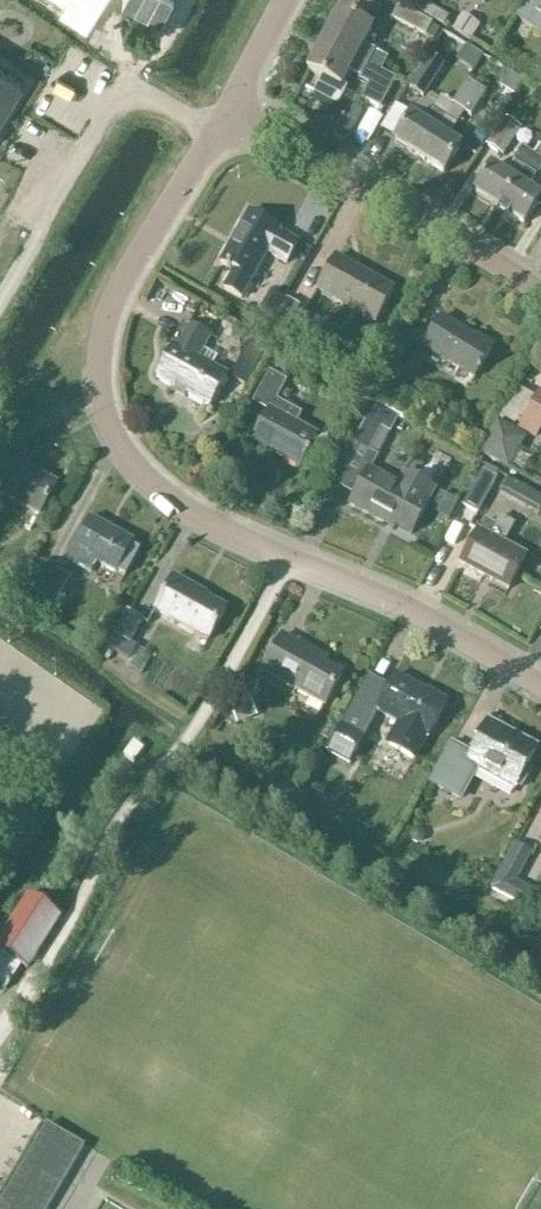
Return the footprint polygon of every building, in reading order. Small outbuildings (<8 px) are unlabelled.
[(61,11),(55,20),(82,38),(108,0),(45,0),(61,11)] [(534,0),(527,0),(516,17),(540,35),(540,5),(534,0)] [(352,19),(340,12),(324,42),(381,72),(388,59),(363,46),(372,29),(381,12),(362,2),(352,19)] [(426,38),(433,24),(399,7),(392,20),(426,38)] [(453,28),(471,38),(479,23),(461,13),(453,28)] [(381,72),(324,42),(309,71),(323,79),(316,94),(337,105),(346,89),(342,87),(349,73),(360,79),(359,81),(368,86),(361,99),(380,110),(396,80),(381,72)] [(409,89),(424,99),(445,66),(430,56),(409,89)] [(22,78),(0,67),(0,118),(22,78)] [(454,103),(452,106),(464,114),(471,118),(486,93),(468,82),(454,103)] [(395,143),(420,158),(437,131),(452,106),(454,103),(442,95),(424,124),(412,116),(395,143)] [(437,131),(420,158),(444,174),(461,147),(448,139),(464,114),(452,106),(437,131)] [(522,129),(504,118),(486,147),(504,158),(522,129)] [(534,156),(500,209),(525,225),(540,199),(540,198),(529,190),(540,171),(540,147),(540,146),(534,156)] [(500,209),(534,156),(522,148),(505,175),(492,167),(476,194),(500,209)] [(249,213),(220,264),(252,281),(267,254),(287,265),(299,243),(280,232),(281,230),(249,213)] [(394,291),(336,258),(318,291),(376,323),(394,291)] [(286,334),(300,307),(287,300),(272,326),(286,334)] [(475,339),(441,318),(423,347),(474,379),(494,348),(476,337),(475,339)] [(211,338),(189,325),(176,347),(174,346),(157,378),(210,408),(227,376),(198,360),(211,338)] [(252,443),(300,469),(317,437),(296,426),(302,416),(277,402),(287,383),(270,373),(253,404),(269,413),(252,443)] [(539,397),(521,429),(535,437),(540,426),(540,398),(539,397)] [(399,419),(373,406),(352,445),(378,459),(399,419)] [(57,485),(7,457),(0,470),(0,494),(40,516),(57,485)] [(396,485),(369,471),(350,506),(383,523),(385,520),(412,535),(436,490),(403,473),(396,485)] [(498,480),(483,471),(463,507),(478,516),(498,480)] [(441,493),(431,511),(450,521),(460,504),(441,493)] [(460,565),(508,591),(526,557),(504,545),(515,525),(500,517),(489,537),(478,531),(460,565)] [(91,520),(69,561),(90,573),(95,562),(116,574),(117,572),(125,576),(140,549),(132,545),(133,543),(91,520)] [(41,561),(26,589),(55,605),(71,578),(41,561)] [(209,641),(227,609),(194,590),(195,588),(174,577),(155,611),(209,641)] [(144,620),(127,611),(113,636),(121,641),(115,653),(129,661),(136,648),(131,645),(144,620)] [(325,707),(342,676),(317,662),(320,657),(282,637),(263,672),(325,707)] [(390,688),(369,677),(368,676),(326,754),(349,767),(379,713),(399,724),(387,745),(416,760),(447,702),(429,692),(429,694),(396,676),(390,688)] [(246,699),(243,692),(227,698),(237,726),(259,718),(251,697),(246,699)] [(535,749),(487,724),(472,753),(451,742),(428,784),(462,803),(478,773),(515,792),(517,789),(521,791),(532,771),(525,767),(535,749)] [(134,765),(144,752),(134,745),(124,758),(134,765)] [(533,853),(515,843),(490,890),(522,907),(531,890),(517,883),(533,853)] [(61,919),(28,897),(0,941),(0,953),(28,971),(61,919)] [(47,1125),(0,1205),(0,1208),(49,1208),(85,1147),(47,1125)]
